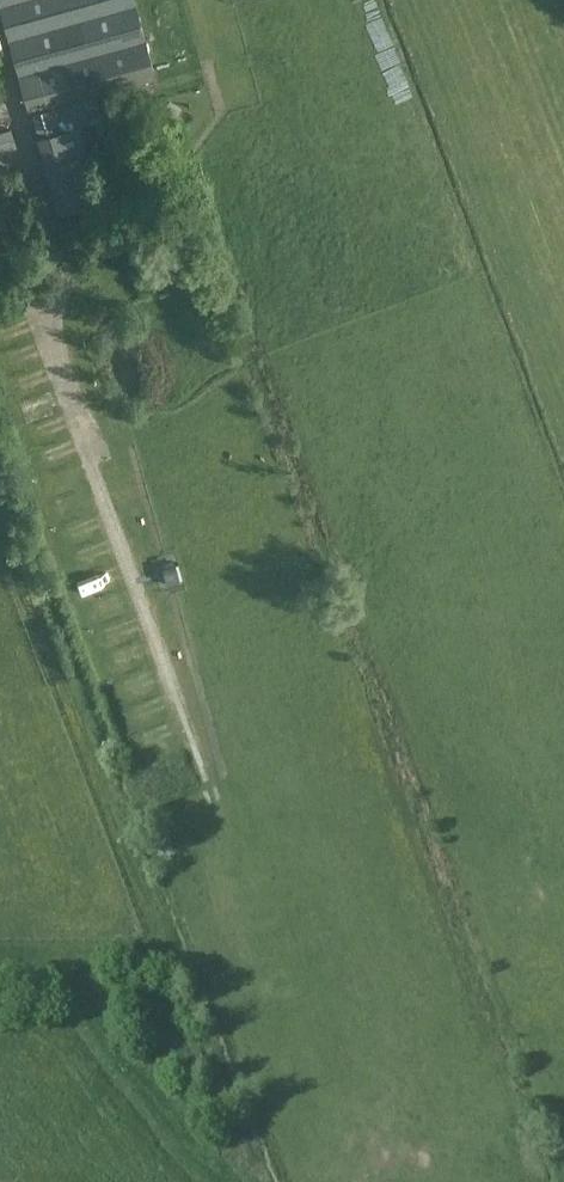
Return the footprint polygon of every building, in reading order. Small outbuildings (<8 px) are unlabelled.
[(41,134),(37,135),(59,211),(101,199),(79,123),(70,126),(64,103),(157,78),(147,40),(136,0),(0,0),(0,9),(19,76),(28,113),(35,111),(41,134)]
